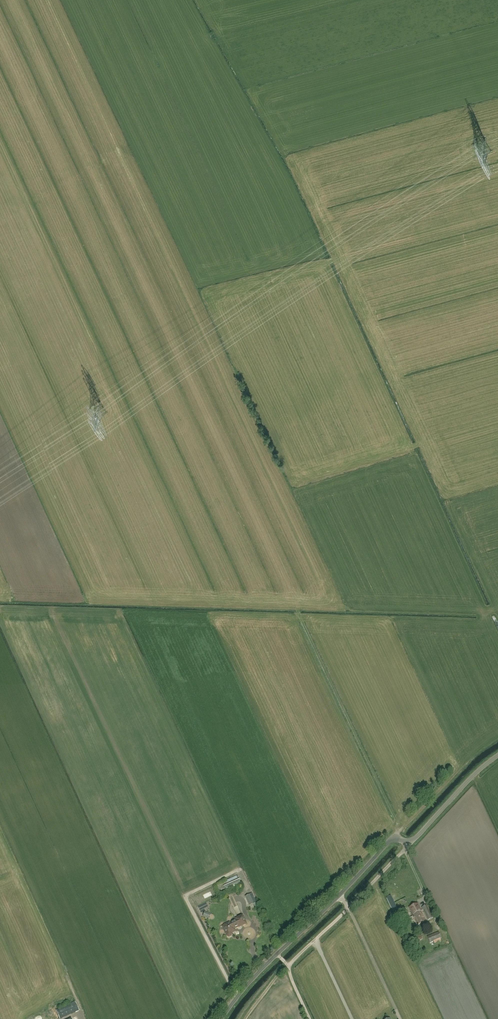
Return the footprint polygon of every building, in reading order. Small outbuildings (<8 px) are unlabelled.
[(245,896),(249,905),(256,902),(252,893),(245,896)] [(418,903),(410,907),(412,913),(418,925),(426,920),(421,910),(418,903)] [(433,917),(427,905),(422,907),(428,920),(433,917)] [(247,923),(243,915),(238,918),(238,919),(230,923),(224,925),(226,929),(224,930),(228,936),(230,937),(232,936),(232,934),(232,933),(234,932),(235,930),(234,928),(239,926),(239,927),(247,923)] [(434,944),(441,941),(440,938),(441,938),(439,932),(427,936),(430,943),(433,942),(434,944)] [(423,939),(421,934),(414,936),(416,942),(423,939)] [(75,1001),(56,1010),(60,1018),(79,1010),(75,1001)]
